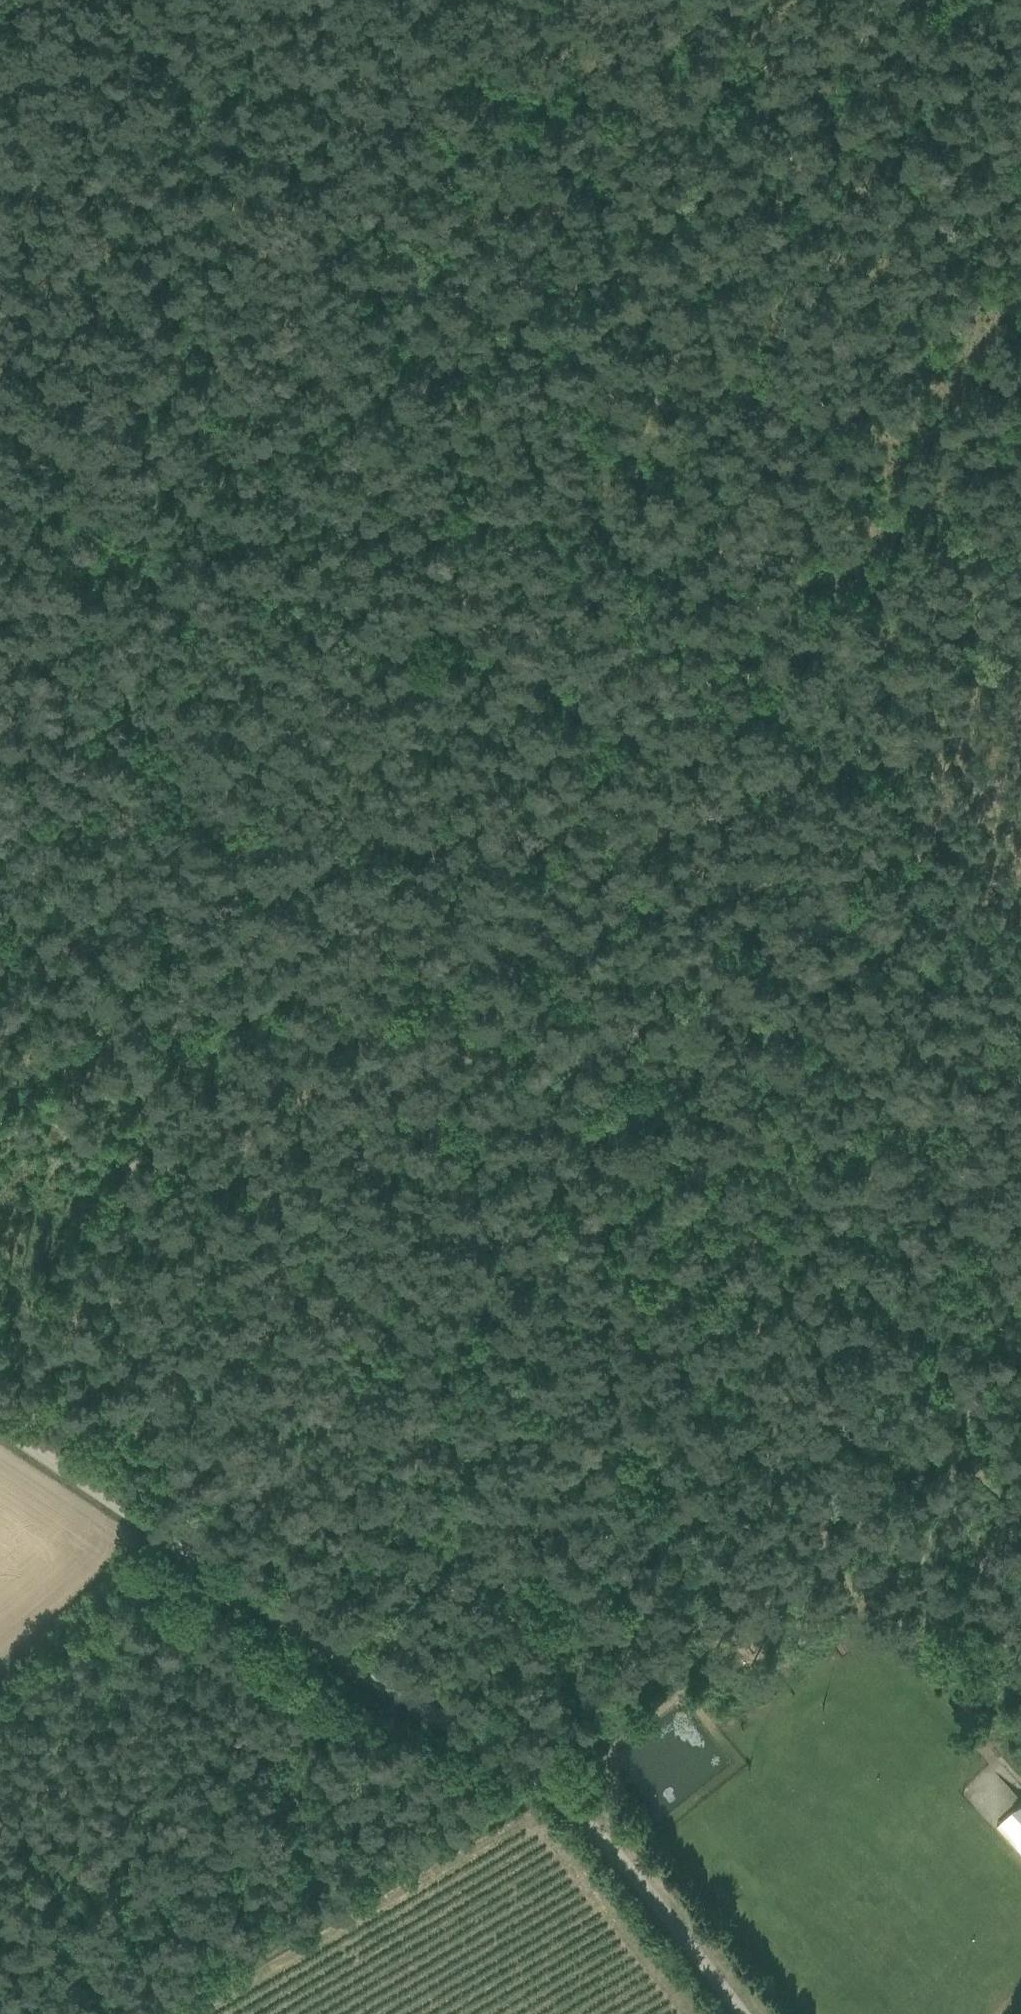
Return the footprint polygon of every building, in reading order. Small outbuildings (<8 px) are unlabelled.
[(961,1711),(958,1714),(965,1721),(968,1718),(972,1715),(965,1707),(961,1711)] [(1020,1821),(1020,1803),(1012,1811),(1020,1821)]
